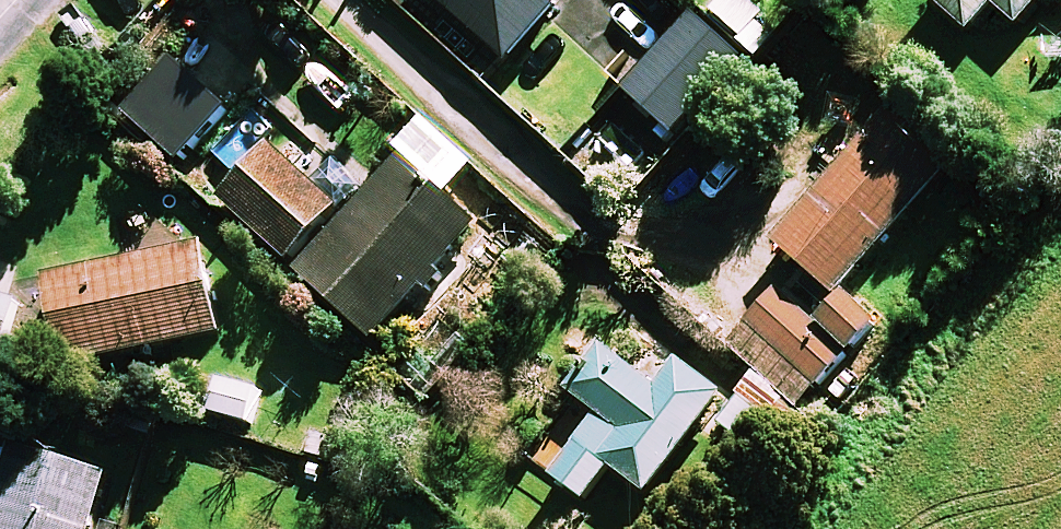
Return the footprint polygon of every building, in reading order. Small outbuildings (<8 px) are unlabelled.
[(512,75),(556,25),(570,9),(560,0),(427,0),(512,75)] [(760,31),(766,25),(741,0),(732,0),(713,17),(743,48),(739,51),(755,67),(775,47),(760,31)] [(1054,0),(933,0),(927,6),(971,44),(996,16),(1021,38),(1054,0)] [(748,75),(703,25),(627,95),(672,145),(748,75)] [(235,114),(183,66),(132,122),(183,170),(235,114)] [(893,122),(872,147),(854,131),(837,151),(855,166),(777,255),(838,308),(954,175),(893,122)] [(396,167),(400,170),(300,286),(377,352),(425,297),(430,301),(446,283),(441,278),(477,236),(444,208),(474,173),(426,132),(396,167)] [(342,217),(273,154),(223,209),(291,272),(342,217)] [(224,348),(207,258),(48,289),(65,378),(224,348)] [(807,421),(823,437),(837,422),(813,399),(877,333),(848,305),(819,336),(781,300),(733,350),(763,379),(745,397),(789,440),(807,421)] [(0,304),(0,364),(3,365),(19,310),(0,304)] [(659,397),(607,357),(572,403),(602,426),(555,489),(589,514),(615,479),(650,506),(729,402),(682,366),(659,397)] [(261,397),(227,389),(218,426),(252,434),(261,397)] [(13,456),(0,501),(0,528),(97,528),(110,485),(13,456)]
